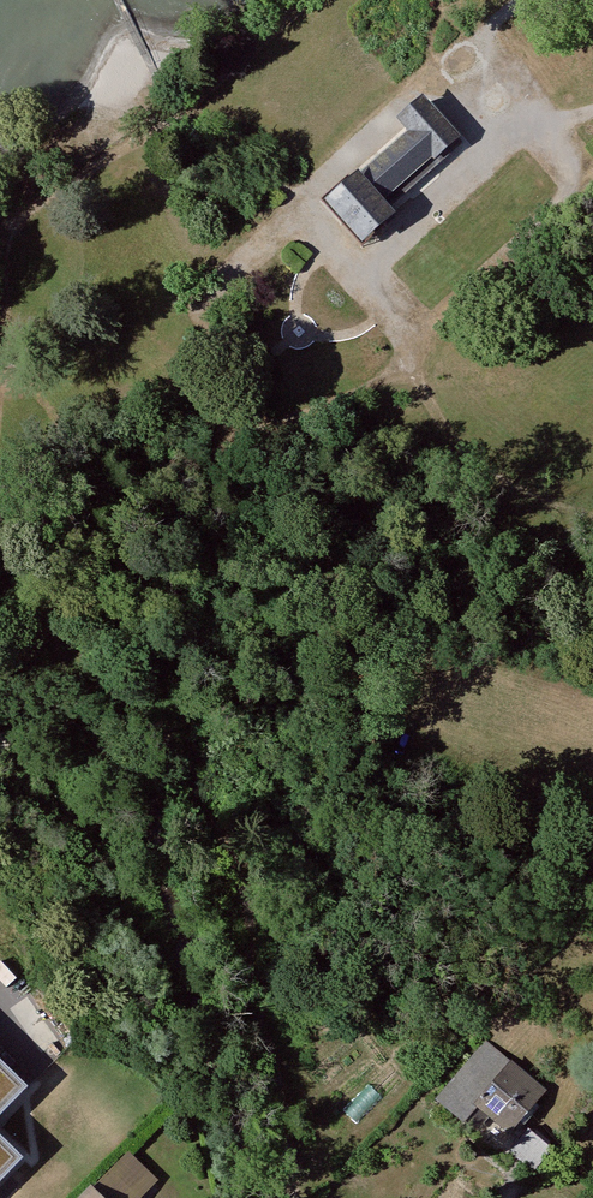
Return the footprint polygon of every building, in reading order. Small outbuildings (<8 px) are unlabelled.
[(401,136),(325,204),(354,239),(368,226),(372,230),(383,219),(377,210),(450,147),(415,105),(411,107),(392,125),(401,136)] [(477,1101),(508,1128),(539,1091),(485,1045),(440,1098),(463,1118),(477,1101)] [(0,1061),(0,1128),(33,1094),(0,1061)] [(529,1132),(513,1153),(532,1168),(549,1148),(529,1132)] [(23,1160),(0,1140),(0,1184),(23,1160)] [(91,1188),(101,1197),(137,1197),(155,1180),(127,1152),(91,1188)] [(79,1197),(101,1197),(91,1188),(89,1186),(79,1197)]
